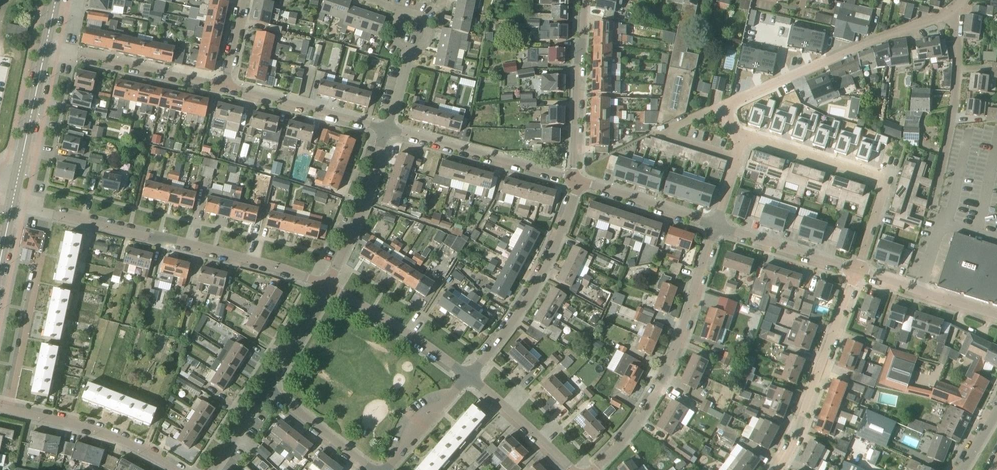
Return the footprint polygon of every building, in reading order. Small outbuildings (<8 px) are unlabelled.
[(125,1),(121,0),(92,0),(92,1),(91,1),(90,2),(89,5),(90,7),(90,8),(112,12),(113,6),(124,8),(125,1)] [(225,15),(226,10),(228,10),(229,4),(228,4),(228,3),(213,0),(211,0),(209,6),(200,4),(199,9),(225,15)] [(289,13),(280,11),(272,9),(273,4),(256,0),(255,0),(252,10),(279,16),(288,18),(289,13)] [(338,0),(325,0),(318,21),(323,22),(325,14),(333,17),(338,0)] [(346,0),(338,0),(333,17),(340,19),(338,27),(342,28),(349,6),(350,6),(351,2),(346,0)] [(473,13),(474,8),(478,9),(480,0),(475,0),(475,2),(464,0),(458,0),(456,10),(473,13)] [(622,5),(623,0),(600,0),(598,9),(607,11),(605,18),(614,20),(615,12),(622,14),(624,6),(622,5)] [(699,0),(685,0),(684,5),(660,113),(658,124),(663,125),(686,113),(689,104),(691,95),(699,57),(687,53),(699,0)] [(749,12),(751,1),(745,0),(742,0),(740,10),(749,12)] [(876,9),(882,10),(884,0),(878,0),(876,9)] [(991,3),(991,7),(988,6),(987,15),(993,16),(994,10),(996,10),(996,0),(991,0),(991,3)] [(855,6),(844,4),(837,2),(831,26),(837,28),(834,37),(853,42),(855,32),(867,35),(873,11),(858,7),(855,6)] [(905,15),(908,4),(902,2),(899,14),(905,15)] [(908,4),(905,15),(905,18),(911,20),(915,5),(908,4)] [(361,10),(350,6),(349,6),(342,28),(340,33),(345,35),(348,27),(355,29),(361,10)] [(979,40),(982,18),(985,18),(986,8),(974,6),(972,16),(967,15),(964,33),(964,38),(979,40)] [(551,15),(539,14),(524,14),(524,20),(539,21),(549,21),(567,22),(567,8),(552,8),(551,15)] [(224,20),(225,15),(199,9),(198,15),(207,17),(206,23),(224,27),(226,20),(224,20)] [(277,21),(279,16),(252,10),(250,21),(268,25),(270,19),(277,21)] [(365,41),(373,14),(361,10),(355,29),(363,32),(360,39),(365,41)] [(471,18),(473,13),(456,10),(453,20),(475,25),(476,19),(471,18)] [(153,12),(150,11),(148,19),(152,20),(159,21),(161,14),(157,13),(157,12),(153,12)] [(88,18),(88,19),(89,19),(102,21),(104,15),(89,13),(89,12),(89,13),(88,18)] [(373,14),(365,41),(369,42),(372,34),(379,37),(386,18),(373,14)] [(132,26),(133,20),(123,18),(122,24),(132,26)] [(102,21),(89,19),(88,25),(87,25),(86,29),(85,29),(82,44),(90,45),(90,47),(97,48),(100,32),(102,21)] [(115,36),(118,22),(111,20),(108,34),(100,32),(97,48),(104,50),(104,48),(112,50),(115,36)] [(453,20),(451,30),(451,31),(468,35),(469,29),(474,30),(475,25),(453,20)] [(549,26),(549,21),(539,21),(524,20),(524,27),(527,27),(527,28),(539,29),(539,32),(550,32),(550,40),(566,41),(567,27),(549,26)] [(223,33),(224,27),(206,23),(204,29),(195,27),(194,32),(220,38),(221,32),(223,33)] [(629,31),(622,31),(613,30),(613,24),(596,23),(596,24),(595,24),(595,30),(596,30),(596,35),(622,36),(629,37),(629,31)] [(793,24),(788,49),(822,56),(827,32),(793,24)] [(27,29),(8,25),(6,34),(25,39),(27,29)] [(282,28),(271,25),(269,31),(281,34),(282,28)] [(443,29),(440,41),(468,47),(469,43),(466,42),(468,35),(451,31),(451,30),(443,29)] [(664,40),(675,42),(677,33),(665,31),(664,40)] [(219,43),(220,38),(194,32),(193,37),(202,39),(201,45),(219,49),(221,43),(219,43)] [(255,45),(281,51),(281,50),(291,52),(292,47),(272,43),(274,37),(257,33),(257,34),(256,34),(254,40),(256,40),(255,45)] [(628,42),(629,37),(622,36),(596,35),(596,40),(594,40),(594,47),(612,47),(613,41),(622,42),(628,42)] [(129,39),(122,37),(115,36),(112,50),(120,52),(119,53),(126,55),(129,39)] [(932,64),(938,63),(950,61),(947,48),(942,49),(940,38),(934,39),(934,38),(927,39),(931,59),(932,64)] [(141,56),(144,42),(137,40),(129,39),(126,55),(133,56),(134,55),(141,56)] [(925,60),(931,59),(927,39),(921,40),(922,41),(916,42),(918,53),(912,54),(914,67),(913,72),(920,71),(922,69),(925,65),(926,63),(925,60)] [(902,56),(908,55),(906,40),(905,40),(888,43),(891,58),(891,67),(903,65),(903,59),(902,56)] [(467,52),(468,47),(440,41),(437,54),(457,58),(462,59),(464,51),(467,52)] [(159,45),(152,44),(144,42),(141,56),(149,58),(149,59),(156,61),(159,45)] [(886,59),(891,58),(888,43),(873,49),(876,62),(884,60),(884,62),(887,61),(886,59)] [(163,61),(171,63),(174,48),(159,45),(156,61),(163,63),(163,61)] [(218,55),(219,49),(201,45),(200,51),(190,49),(189,54),(215,60),(216,55),(218,55)] [(279,56),(281,51),(255,45),(254,50),(252,50),(251,56),(269,60),(270,54),(279,56)] [(321,47),(316,45),(315,49),(310,48),(306,60),(312,61),(311,65),(316,67),(321,47)] [(744,45),(739,69),(773,77),(778,52),(744,45)] [(612,53),(612,47),(594,47),(594,53),(595,53),(595,58),(621,59),(622,54),(612,53)] [(549,50),(537,49),(527,49),(527,63),(537,64),(537,56),(548,57),(548,64),(563,64),(564,62),(565,61),(565,58),(564,57),(564,49),(549,49),(549,50)] [(886,67),(884,62),(884,60),(876,62),(873,49),(859,54),(859,55),(862,68),(871,66),(872,72),(873,75),(878,73),(877,69),(886,67)] [(185,53),(178,52),(177,52),(177,54),(174,64),(182,65),(185,53)] [(983,52),(983,61),(993,61),(993,53),(983,52)] [(214,65),(215,60),(189,54),(188,60),(197,62),(196,68),(213,72),(213,71),(215,71),(216,66),(214,65)] [(455,66),(457,58),(437,54),(435,66),(462,72),(463,67),(455,66)] [(306,57),(299,55),(297,62),(304,64),(306,57)] [(863,71),(862,68),(859,55),(844,62),(850,76),(852,75),(863,71)] [(268,66),(269,60),(251,56),(250,62),(251,63),(250,68),(276,73),(277,68),(268,66)] [(621,71),(621,59),(595,58),(595,64),(593,64),(593,70),(621,71)] [(853,79),(852,75),(850,76),(844,62),(829,68),(832,76),(834,82),(843,79),(847,89),(856,85),(853,79)] [(515,63),(503,65),(505,73),(516,71),(515,63)] [(666,75),(667,65),(659,64),(658,74),(666,75)] [(275,75),(276,73),(250,68),(249,73),(247,72),(246,78),(248,78),(247,79),(264,83),(265,77),(274,79),(275,75)] [(518,72),(519,79),(534,77),(533,69),(518,72)] [(621,82),(621,71),(593,70),(593,76),(595,76),(594,81),(621,82)] [(87,95),(87,94),(88,90),(94,91),(95,83),(93,83),(95,76),(93,75),(93,74),(86,72),(86,74),(79,72),(78,74),(76,74),(75,79),(77,79),(76,86),(77,86),(76,92),(87,95)] [(330,98),(334,84),(326,82),(328,74),(323,72),(317,94),(330,98)] [(970,91),(987,93),(989,77),(972,75),(970,91)] [(564,77),(542,76),(541,92),(564,92),(564,77)] [(834,82),(832,76),(828,78),(828,76),(821,78),(821,80),(809,84),(815,100),(834,93),(831,84),(834,82)] [(295,77),(291,94),(299,96),(303,80),(295,77)] [(727,81),(715,78),(713,88),(724,91),(727,81)] [(123,109),(129,84),(123,82),(124,81),(118,80),(118,81),(117,81),(114,96),(120,97),(118,107),(117,108),(118,108),(116,118),(121,120),(123,109)] [(620,88),(621,82),(594,81),(594,87),(593,87),(592,92),(594,93),(620,94),(620,88)] [(711,85),(699,82),(697,92),(709,94),(711,85)] [(137,101),(140,85),(134,83),(134,85),(129,84),(123,109),(128,111),(129,109),(135,111),(136,103),(137,101)] [(342,101),(346,87),(334,84),(330,98),(342,101)] [(145,114),(151,88),(146,87),(146,86),(140,85),(137,101),(136,103),(142,105),(140,111),(140,113),(141,113),(145,114)] [(359,91),(355,104),(368,108),(374,86),(369,85),(367,93),(359,91)] [(355,104),(359,91),(346,87),(342,101),(355,104)] [(158,108),(163,89),(157,88),(156,90),(151,88),(145,114),(149,115),(151,115),(151,114),(153,107),(158,108)] [(168,119),(174,93),(169,92),(169,91),(163,89),(158,108),(165,110),(163,118),(168,119)] [(914,91),(911,112),(931,113),(931,91),(914,91)] [(87,95),(76,92),(74,92),(73,98),(71,99),(71,102),(72,103),(71,105),(90,109),(92,102),(94,102),(96,96),(87,94),(87,95)] [(181,113),(186,94),(179,93),(179,95),(174,93),(168,119),(174,120),(176,112),(181,113)] [(191,124),(197,98),(191,97),(192,96),(186,94),(181,113),(187,115),(186,123),(191,124)] [(422,122),(425,108),(418,106),(420,98),(414,97),(409,119),(422,122)] [(191,124),(196,125),(196,126),(198,115),(205,116),(208,101),(207,101),(208,99),(202,98),(202,99),(197,98),(191,124)] [(618,100),(611,100),(594,99),(594,100),(592,100),(592,106),(594,106),(593,111),(624,112),(624,107),(618,106),(618,100)] [(536,100),(520,100),(520,108),(536,107),(536,100)] [(752,108),(748,119),(750,120),(749,125),(761,129),(764,117),(771,119),(776,102),(769,100),(767,107),(756,104),(754,109),(752,108)] [(985,117),(987,103),(969,101),(967,115),(980,117),(980,116),(985,117)] [(227,122),(231,107),(218,103),(212,126),(217,128),(219,120),(227,122)] [(225,130),(233,132),(238,133),(244,110),(231,107),(227,122),(225,130)] [(541,125),(540,130),(541,130),(559,131),(559,126),(564,126),(564,108),(549,107),(549,116),(540,115),(541,125)] [(777,110),(770,132),(782,136),(786,123),(792,125),(798,109),(791,107),(788,114),(777,110)] [(434,125),(438,111),(425,108),(422,122),(434,125)] [(987,122),(987,123),(996,122),(996,109),(988,108),(987,122)] [(107,111),(96,109),(94,116),(106,118),(107,111)] [(451,115),(447,129),(460,132),(466,110),(460,109),(458,117),(451,115)] [(84,122),(86,114),(72,111),(71,113),(70,113),(69,117),(70,118),(68,125),(89,130),(91,123),(84,122)] [(447,129),(451,115),(438,111),(434,125),(447,129)] [(624,112),(593,111),(593,116),(592,116),(591,123),(614,124),(619,124),(619,120),(627,120),(627,112),(624,112)] [(262,131),(266,116),(253,112),(248,136),(253,137),(255,129),(262,131)] [(657,125),(660,113),(645,112),(638,112),(638,114),(641,114),(641,122),(636,122),(636,124),(649,125),(657,125)] [(799,117),(792,139),(804,142),(807,130),(814,132),(819,116),(812,114),(810,121),(799,117)] [(266,116),(262,131),(270,133),(268,141),(273,142),(279,119),(266,116)] [(820,124),(813,145),(825,149),(829,137),(835,139),(841,123),(833,120),(831,127),(820,124)] [(298,140),(302,125),(289,121),(283,146),(288,148),(289,146),(296,148),(298,140)] [(885,121),(884,134),(902,140),(902,127),(885,121)] [(919,141),(919,129),(920,121),(906,121),(905,129),(904,140),(919,141)] [(614,130),(614,124),(591,123),(591,129),(593,129),(593,134),(619,135),(619,130),(614,130)] [(649,131),(649,125),(636,124),(636,132),(646,132),(649,131)] [(302,125),(298,140),(305,142),(303,150),(308,151),(314,128),(302,125)] [(93,126),(91,137),(101,139),(104,128),(93,126)] [(841,131),(835,152),(846,156),(850,144),(857,146),(862,129),(855,127),(853,134),(841,131)] [(339,141),(336,149),(351,154),(356,141),(332,133),(332,132),(323,129),(319,141),(327,144),(329,137),(339,141)] [(560,131),(559,131),(541,130),(540,130),(525,130),(525,141),(530,141),(532,140),(532,139),(542,139),(542,143),(559,144),(560,131)] [(68,131),(66,137),(65,137),(62,150),(84,155),(85,150),(78,148),(80,141),(82,141),(84,135),(68,131)] [(619,141),(619,135),(593,134),(592,140),(591,140),(591,145),(592,146),(596,147),(596,153),(609,153),(609,141),(619,141)] [(863,137),(856,159),(868,163),(872,151),(878,153),(884,136),(876,134),(874,141),(863,137)] [(153,135),(152,142),(160,144),(161,137),(153,135)] [(648,148),(651,140),(645,138),(643,146),(648,148)] [(167,140),(165,147),(172,149),(174,141),(167,140)] [(231,153),(237,154),(240,144),(234,143),(231,153)] [(243,143),(241,154),(247,156),(250,144),(243,143)] [(346,166),(351,154),(336,149),(333,147),(331,154),(326,153),(324,158),(332,161),(346,166)] [(772,157),(751,151),(746,170),(759,174),(756,184),(763,186),(766,177),(772,157)] [(90,154),(88,162),(100,165),(102,157),(90,154)] [(395,166),(410,171),(412,164),(420,166),(422,161),(399,154),(395,166)] [(632,162),(611,155),(606,170),(616,173),(614,177),(618,178),(618,180),(625,182),(632,162)] [(781,166),(783,160),(772,157),(766,177),(779,181),(776,190),(783,192),(786,183),(790,169),(781,166)] [(931,188),(933,181),(922,178),(927,164),(920,162),(920,159),(914,157),(913,160),(908,158),(901,178),(920,184),(931,188)] [(67,158),(66,165),(59,164),(56,177),(73,181),(74,174),(77,174),(78,168),(85,170),(86,162),(67,158)] [(206,177),(211,160),(204,158),(202,166),(204,166),(202,176),(206,177)] [(213,169),(216,169),(218,161),(211,160),(206,177),(211,178),(213,169)] [(327,173),(342,179),(346,166),(332,161),(327,173)] [(451,180),(455,165),(443,161),(438,177),(435,175),(432,183),(449,188),(451,180)] [(637,184),(643,165),(632,162),(625,182),(633,185),(634,183),(637,184)] [(719,170),(724,172),(725,172),(727,164),(721,162),(719,170)] [(279,175),(281,164),(273,163),(271,174),(279,175)] [(99,173),(100,166),(93,164),(92,172),(99,173)] [(812,170),(803,167),(792,164),(790,169),(786,183),(799,187),(796,197),(803,199),(806,189),(812,170)] [(464,183),(468,168),(455,165),(451,180),(464,183)] [(647,189),(654,169),(643,165),(637,184),(640,185),(640,187),(647,189)] [(406,184),(410,171),(395,166),(391,179),(406,184)] [(476,187),(481,172),(468,168),(464,183),(462,190),(459,200),(465,201),(469,185),(476,187)] [(647,189),(655,191),(656,190),(659,191),(665,173),(654,169),(647,189)] [(676,198),(682,178),(676,176),(677,170),(673,169),(665,193),(669,195),(668,196),(676,198)] [(821,179),(823,173),(812,170),(806,189),(819,193),(816,203),(823,205),(826,196),(830,181),(821,179)] [(484,189),(483,193),(482,197),(487,198),(494,175),(481,172),(476,187),(484,189)] [(337,191),(342,179),(327,173),(324,180),(317,178),(315,183),(337,191)] [(155,200),(159,185),(151,183),(153,175),(148,174),(142,197),(155,200)] [(121,178),(111,176),(105,175),(102,188),(118,191),(121,178)] [(265,176),(261,191),(267,192),(271,177),(265,176)] [(852,183),(843,180),(832,177),(830,181),(826,196),(839,200),(836,209),(843,211),(846,202),(852,183)] [(279,189),(281,180),(274,178),(272,187),(279,189)] [(514,197),(518,182),(505,178),(501,193),(499,201),(504,203),(506,195),(514,197)] [(687,201),(693,181),(682,178),(676,198),(684,201),(684,200),(687,201)] [(920,184),(901,178),(895,198),(914,204),(926,208),(928,202),(916,198),(920,184)] [(401,196),(406,184),(391,179),(386,191),(401,196)] [(698,205),(704,185),(693,181),(687,201),(691,201),(690,203),(698,205)] [(527,200),(531,185),(518,182),(514,197),(527,200)] [(861,191),(863,186),(852,183),(846,202),(859,206),(856,216),(864,218),(871,194),(870,193),(870,194),(861,191)] [(167,203),(171,188),(159,185),(155,200),(167,203)] [(184,191),(180,206),(193,209),(198,186),(193,185),(191,193),(184,191)] [(527,200),(539,204),(543,189),(531,185),(527,200)] [(713,197),(716,198),(718,189),(704,185),(698,205),(706,208),(706,206),(710,208),(713,197)] [(230,218),(237,187),(232,186),(230,194),(223,192),(217,215),(230,218)] [(246,206),(239,204),(242,188),(237,187),(230,218),(242,221),(246,206)] [(180,206),(184,191),(171,188),(167,203),(180,206)] [(223,192),(215,190),(210,189),(204,212),(217,215),(223,192)] [(539,204),(540,204),(547,206),(545,214),(550,215),(556,192),(543,189),(539,204)] [(399,204),(401,196),(386,191),(382,204),(405,211),(407,206),(399,204)] [(313,201),(325,205),(328,196),(316,193),(313,201)] [(755,218),(759,204),(761,198),(753,195),(751,201),(737,197),(734,205),(737,206),(734,216),(745,220),(747,215),(755,218)] [(894,220),(906,224),(921,229),(923,222),(910,218),(914,204),(895,198),(890,212),(896,214),(894,220)] [(246,206),(242,221),(255,225),(261,201),(255,200),(253,208),(246,206)] [(598,221),(602,207),(590,203),(583,224),(589,225),(591,219),(598,221)] [(279,231),(283,215),(276,213),(278,205),(272,204),(267,227),(279,231)] [(772,230),(778,210),(759,204),(755,218),(762,220),(761,225),(764,226),(764,227),(772,230)] [(607,224),(610,225),(614,210),(602,207),(598,221),(607,224)] [(422,211),(413,208),(411,214),(420,218),(422,211)] [(610,225),(621,228),(626,214),(614,210),(610,225)] [(793,230),(797,216),(778,210),(772,230),(780,232),(780,231),(784,232),(785,228),(793,230)] [(323,217),(318,215),(310,213),(308,221),(305,237),(317,240),(321,225),(330,227),(332,224),(322,221),(323,217)] [(384,220),(394,223),(396,217),(386,214),(384,220)] [(441,216),(434,214),(431,223),(439,225),(441,216)] [(633,232),(638,218),(626,214),(621,228),(633,232)] [(279,231),(292,234),(296,218),(283,215),(279,231)] [(495,224),(498,218),(492,215),(489,220),(495,224)] [(810,242),(816,222),(797,216),(793,230),(801,233),(799,237),(803,238),(802,239),(810,242)] [(296,218),(292,234),(305,237),(308,221),(296,218)] [(642,244),(645,236),(650,222),(638,218),(633,232),(631,240),(636,241),(642,244)] [(906,224),(894,220),(892,226),(904,230),(906,224)] [(488,222),(485,227),(490,230),(493,225),(488,222)] [(650,222),(645,236),(652,238),(650,245),(655,247),(662,226),(650,222)] [(831,242),(836,228),(816,222),(810,242),(818,244),(818,243),(822,244),(823,240),(831,242)] [(451,235),(461,238),(463,231),(461,230),(463,226),(455,223),(451,235)] [(514,235),(533,245),(539,234),(520,223),(517,228),(514,235)] [(676,251),(682,232),(670,228),(665,244),(671,246),(670,249),(676,251)] [(836,228),(831,242),(839,245),(837,249),(849,253),(853,243),(855,243),(858,235),(836,228)] [(442,241),(446,234),(437,229),(433,236),(442,241)] [(42,235),(42,234),(26,230),(23,246),(38,250),(40,241),(43,241),(44,236),(42,235)] [(475,241),(480,233),(475,230),(470,238),(475,241)] [(682,232),(676,251),(681,252),(682,250),(689,252),(694,236),(682,232)] [(982,242),(982,243),(977,241),(978,240),(955,233),(938,288),(960,295),(961,294),(965,295),(965,296),(989,304),(989,303),(994,304),(993,305),(996,306),(996,247),(982,242)] [(60,258),(77,262),(82,237),(65,234),(64,242),(61,241),(59,252),(61,252),(60,258)] [(533,245),(514,235),(513,234),(508,245),(515,248),(514,249),(528,256),(533,245)] [(455,237),(449,235),(443,244),(448,248),(455,237)] [(579,235),(576,241),(585,245),(588,239),(579,235)] [(383,243),(377,239),(372,236),(360,256),(371,263),(383,243)] [(461,239),(454,251),(459,255),(469,238),(462,236),(461,239)] [(455,237),(448,248),(454,251),(461,239),(455,237)] [(394,250),(399,243),(394,239),(389,247),(383,243),(371,263),(382,270),(390,257),(390,256),(394,250)] [(887,265),(893,245),(879,240),(876,249),(879,250),(875,260),(879,261),(879,262),(887,265)] [(107,245),(104,244),(96,242),(94,249),(106,252),(107,245)] [(399,243),(394,250),(398,253),(403,246),(399,243)] [(909,266),(914,251),(893,245),(887,265),(894,267),(895,266),(898,267),(900,263),(909,266)] [(573,247),(568,258),(581,265),(584,258),(591,261),(593,257),(573,247)] [(20,259),(32,262),(34,250),(22,248),(20,259)] [(136,267),(140,252),(128,249),(124,263),(117,262),(114,275),(122,277),(125,278),(127,273),(129,265),(136,267)] [(522,267),(528,256),(514,249),(508,260),(522,267)] [(144,269),(143,273),(142,277),(147,278),(153,255),(140,252),(136,267),(144,269)] [(412,270),(416,264),(421,256),(416,253),(408,267),(401,263),(393,277),(404,284),(412,270)] [(737,271),(741,258),(728,254),(724,267),(737,271)] [(615,269),(617,265),(618,264),(599,255),(596,261),(615,270),(615,269)] [(421,256),(416,264),(420,267),(425,259),(421,256)] [(393,277),(401,263),(390,257),(382,270),(393,277)] [(72,286),(77,262),(60,258),(59,264),(56,263),(54,274),(57,274),(55,282),(72,286)] [(173,277),(177,261),(165,258),(159,281),(159,283),(163,284),(162,289),(170,291),(174,277),(173,277)] [(568,258),(562,270),(576,276),(581,265),(568,258)] [(741,258),(737,271),(750,275),(754,262),(741,258)] [(489,264),(495,267),(498,262),(492,259),(489,264)] [(516,278),(522,267),(508,260),(502,271),(516,278)] [(173,277),(174,277),(181,279),(179,286),(184,288),(190,265),(177,261),(173,277)] [(682,265),(678,263),(678,264),(672,262),(669,271),(679,275),(682,265)] [(492,272),(495,267),(489,264),(486,269),(492,272)] [(775,281),(778,269),(765,265),(762,276),(762,277),(759,288),(755,287),(750,304),(757,306),(761,294),(764,295),(769,279),(775,281)] [(211,286),(215,271),(202,267),(196,291),(201,292),(203,284),(211,286)] [(773,286),(780,288),(781,283),(787,284),(791,273),(778,269),(775,281),(773,286)] [(415,290),(423,277),(412,270),(404,284),(415,290)] [(570,288),(576,276),(562,270),(557,281),(570,288)] [(215,271),(211,286),(218,288),(216,296),(222,297),(227,274),(215,271)] [(510,289),(516,278),(502,271),(497,282),(510,289)] [(785,290),(792,292),(794,287),(800,288),(803,277),(791,273),(787,284),(785,290)] [(423,277),(415,290),(426,297),(438,277),(434,274),(429,281),(423,277)] [(665,276),(665,275),(662,274),(660,280),(657,288),(658,288),(657,290),(661,291),(658,297),(672,302),(676,289),(668,286),(671,278),(665,276)] [(728,299),(733,282),(729,281),(725,292),(709,287),(707,292),(728,299)] [(504,300),(510,289),(497,282),(493,288),(487,285),(484,290),(504,300)] [(734,301),(738,284),(733,282),(728,299),(734,301)] [(810,317),(815,298),(828,302),(833,286),(820,282),(816,294),(811,293),(809,300),(806,299),(801,314),(810,317)] [(158,300),(161,287),(152,286),(150,299),(158,300)] [(263,296),(279,305),(282,300),(280,298),(282,294),(270,286),(263,296)] [(456,289),(455,290),(451,287),(438,305),(448,312),(457,300),(461,293),(456,289)] [(575,311),(562,302),(566,296),(553,288),(546,299),(559,307),(566,311),(572,315),(575,311)] [(48,314),(65,317),(70,293),(53,290),(52,298),(49,297),(47,307),(50,308),(48,314)] [(471,291),(467,297),(471,301),(476,295),(471,291)] [(778,294),(771,292),(770,297),(769,302),(776,305),(778,299),(776,299),(778,294)] [(620,306),(625,296),(615,293),(611,302),(620,306)] [(182,295),(179,307),(185,308),(188,296),(182,295)] [(480,298),(476,295),(471,301),(476,304),(480,298)] [(275,311),(279,305),(263,296),(258,306),(270,314),(273,309),(275,311)] [(605,302),(600,297),(595,302),(600,306),(605,302)] [(667,314),(672,302),(658,297),(654,310),(667,314)] [(868,321),(869,317),(874,319),(880,302),(868,297),(862,312),(860,318),(868,321)] [(711,309),(706,324),(722,329),(730,331),(735,317),(733,317),(738,303),(722,298),(717,311),(711,309)] [(789,303),(788,306),(794,308),(793,309),(799,311),(802,300),(797,298),(795,304),(789,302),(789,303)] [(553,318),(559,307),(546,299),(540,310),(553,318)] [(467,307),(457,300),(448,312),(458,319),(467,307)] [(218,304),(215,316),(222,318),(225,306),(218,304)] [(642,314),(636,312),(621,305),(618,314),(638,322),(642,314)] [(767,313),(779,317),(782,309),(770,305),(767,313)] [(268,318),(270,314),(258,306),(252,316),(267,325),(270,320),(268,318)] [(893,306),(887,327),(893,329),(896,322),(904,324),(908,310),(893,306)] [(477,314),(467,307),(458,319),(469,327),(477,314)] [(645,308),(642,314),(652,318),(654,312),(645,308)] [(549,324),(553,318),(540,310),(533,321),(548,330),(545,335),(556,342),(562,331),(549,324)] [(569,320),(572,315),(566,311),(563,316),(569,320)] [(483,318),(480,316),(477,314),(469,327),(479,334),(492,316),(487,312),(483,318)] [(60,342),(65,317),(48,314),(47,320),(44,319),(42,329),(45,330),(43,338),(60,342)] [(926,333),(931,318),(917,314),(913,329),(920,331),(917,338),(923,340),(926,333)] [(600,319),(593,315),(589,322),(595,326),(600,319)] [(264,331),(267,325),(252,316),(246,327),(258,334),(261,330),(264,331)] [(802,327),(799,334),(814,339),(819,327),(796,318),(794,324),(802,327)] [(949,335),(941,333),(944,322),(931,318),(926,333),(938,337),(936,342),(939,343),(936,353),(942,355),(945,347),(949,335)] [(717,342),(722,329),(706,324),(702,337),(717,342)] [(877,338),(880,328),(869,325),(866,334),(877,338)] [(545,335),(543,334),(530,326),(525,334),(538,342),(545,335)] [(642,338),(655,343),(661,331),(648,326),(642,338)] [(885,341),(888,331),(880,328),(877,338),(885,341)] [(782,337),(769,332),(764,330),(761,338),(779,345),(782,337)] [(898,341),(906,344),(909,332),(902,330),(898,341)] [(809,351),(814,339),(799,334),(792,331),(787,343),(809,351)] [(985,363),(993,345),(970,334),(960,353),(945,347),(942,355),(939,364),(946,366),(949,358),(957,362),(961,354),(967,357),(976,362),(967,379),(968,379),(971,374),(975,375),(978,377),(984,366),(985,362),(985,363)] [(650,356),(655,343),(642,338),(637,350),(650,356)] [(508,355),(518,364),(528,353),(528,354),(532,350),(522,340),(518,344),(515,342),(511,346),(514,349),(508,355)] [(864,361),(870,349),(849,341),(844,354),(864,361)] [(887,352),(889,347),(876,342),(873,350),(886,355),(887,352)] [(229,354),(244,363),(248,358),(245,356),(248,351),(236,343),(229,354)] [(185,347),(179,344),(176,350),(182,353),(185,347)] [(985,363),(996,368),(996,347),(993,345),(985,363)] [(37,370),(53,373),(58,349),(42,346),(40,354),(37,353),(35,363),(38,364),(37,370)] [(582,348),(579,354),(585,357),(588,351),(582,348)] [(906,393),(908,389),(919,357),(891,349),(889,353),(878,380),(877,380),(875,386),(906,393)] [(733,356),(744,361),(746,355),(735,350),(733,356)] [(723,358),(730,360),(732,355),(726,352),(723,358)] [(779,364),(787,367),(802,373),(806,360),(784,352),(779,364)] [(528,353),(518,364),(528,373),(538,363),(528,354),(528,353)] [(229,354),(223,363),(236,371),(238,367),(241,368),(244,363),(229,354)] [(615,373),(623,377),(636,384),(642,372),(637,369),(641,363),(625,354),(615,373)] [(860,374),(864,361),(844,354),(840,367),(860,374)] [(188,356),(185,361),(197,368),(200,363),(188,356)] [(566,370),(573,362),(567,356),(560,364),(566,370)] [(688,369),(703,376),(709,362),(694,356),(688,369)] [(728,366),(730,360),(723,358),(721,363),(728,366)] [(217,373),(232,383),(235,377),(233,376),(236,371),(223,363),(217,373)] [(797,385),(802,373),(787,367),(784,375),(776,372),(775,377),(797,385)] [(697,390),(703,376),(688,369),(682,383),(697,390)] [(48,397),(53,373),(37,370),(35,375),(33,375),(30,385),(33,386),(31,394),(48,397)] [(192,374),(190,376),(182,371),(180,375),(188,380),(201,388),(205,382),(192,374)] [(745,371),(742,378),(748,380),(753,381),(755,375),(745,371)] [(232,383),(217,373),(210,383),(223,391),(226,387),(228,388),(232,383)] [(978,377),(975,375),(971,374),(968,379),(963,388),(963,390),(937,381),(933,395),(932,398),(940,400),(960,407),(973,414),(990,383),(978,377)] [(875,386),(877,380),(864,375),(860,383),(875,388),(875,386)] [(188,384),(181,380),(177,377),(175,380),(186,387),(185,388),(198,396),(202,391),(188,383),(188,384)] [(552,396),(562,387),(552,377),(542,387),(552,396)] [(629,396),(636,384),(623,377),(617,389),(629,396)] [(856,397),(845,393),(848,385),(835,380),(830,393),(843,398),(847,400),(854,402),(856,397)] [(566,383),(562,387),(552,396),(561,406),(571,396),(570,395),(574,391),(566,383)] [(105,409),(111,393),(88,384),(82,400),(89,403),(88,405),(98,409),(99,407),(105,409)] [(863,394),(865,388),(855,384),(853,390),(863,394)] [(774,401),(789,406),(794,394),(771,386),(769,391),(777,394),(774,401)] [(752,394),(742,390),(740,395),(739,397),(749,401),(752,394)] [(127,417),(134,401),(111,393),(105,409),(110,411),(109,413),(119,417),(120,415),(127,417)] [(839,410),(843,398),(830,393),(825,405),(839,410)] [(191,409),(196,412),(211,421),(214,416),(212,414),(215,410),(203,402),(198,398),(191,409)] [(610,403),(619,408),(622,403),(613,398),(610,403)] [(150,426),(156,410),(134,401),(127,417),(133,419),(132,422),(142,426),(143,423),(150,426)] [(666,414),(680,422),(687,410),(673,401),(666,414)] [(784,419),(789,406),(774,401),(772,408),(764,405),(762,410),(784,419)] [(710,407),(703,404),(700,410),(707,413),(710,407)] [(839,411),(839,410),(825,405),(820,418),(834,423),(836,417),(840,419),(841,417),(852,421),(854,416),(849,414),(843,412),(839,411)] [(939,425),(935,434),(936,435),(951,440),(959,443),(972,416),(958,409),(950,405),(947,413),(940,426),(939,425)] [(609,406),(603,413),(607,419),(615,411),(609,406)] [(485,418),(472,407),(467,413),(464,411),(457,419),(459,421),(452,430),(450,428),(443,436),(445,438),(434,450),(432,448),(425,456),(427,458),(420,467),(418,465),(413,469),(439,469),(485,418)] [(759,413),(748,408),(746,413),(757,418),(759,413)] [(854,416),(859,417),(860,418),(864,410),(861,409),(860,412),(856,410),(854,416)] [(897,423),(896,422),(868,410),(856,436),(865,439),(886,448),(897,423)] [(584,430),(594,421),(585,411),(575,420),(584,430)] [(207,427),(211,421),(196,412),(190,421),(202,430),(205,425),(207,427)] [(728,427),(729,425),(733,418),(725,413),(717,428),(725,432),(737,439),(740,433),(728,427)] [(672,435),(680,422),(666,414),(658,427),(672,435)] [(845,427),(834,423),(820,418),(816,431),(829,436),(829,435),(834,437),(836,433),(837,429),(843,432),(845,427)] [(755,429),(774,439),(780,428),(766,421),(762,419),(760,422),(759,422),(755,429)] [(167,430),(170,425),(165,421),(162,427),(167,430)] [(199,434),(202,430),(190,421),(183,431),(198,441),(202,435),(199,434)] [(272,432),(282,440),(282,441),(291,429),(280,421),(272,432)] [(594,421),(584,430),(593,440),(604,430),(594,421)] [(910,424),(908,428),(912,429),(923,434),(924,430),(924,429),(910,424)] [(0,452),(3,438),(13,440),(14,432),(0,429),(0,452)] [(289,454),(301,438),(291,429),(282,441),(282,440),(273,451),(280,456),(284,450),(288,454),(289,454)] [(768,450),(774,439),(755,429),(750,440),(755,443),(768,450)] [(194,446),(198,441),(183,431),(177,441),(189,449),(192,445),(194,446)] [(42,452),(46,436),(32,432),(28,449),(42,452)] [(725,432),(723,436),(736,442),(737,439),(725,432)] [(943,463),(951,440),(936,435),(928,457),(943,463)] [(65,455),(68,443),(60,441),(61,439),(46,436),(42,452),(57,456),(57,454),(65,455)] [(502,463),(518,445),(509,436),(497,449),(492,444),(485,451),(474,462),(479,466),(490,456),(492,454),(502,462),(502,463)] [(733,447),(736,442),(723,436),(720,440),(733,447)] [(273,440),(269,437),(268,437),(264,442),(268,445),(273,440)] [(300,461),(303,457),(303,458),(312,446),(301,438),(289,454),(288,454),(284,459),(289,462),(293,456),(300,461)] [(847,450),(850,444),(840,440),(837,446),(847,450)] [(831,452),(825,449),(825,448),(812,441),(807,451),(826,461),(831,452)] [(85,464),(90,447),(76,442),(75,445),(68,443),(65,455),(72,457),(71,459),(85,464)] [(516,467),(528,454),(518,445),(502,463),(502,462),(500,465),(505,469),(519,469),(516,467)] [(256,451),(258,453),(266,460),(271,455),(262,446),(256,451)] [(690,461),(693,456),(679,446),(676,451),(690,461)] [(847,451),(847,450),(837,446),(835,452),(845,457),(848,452),(847,451)] [(106,469),(111,457),(104,453),(104,451),(90,447),(85,464),(99,468),(100,466),(106,469)] [(753,469),(754,469),(761,461),(749,452),(744,449),(737,458),(738,459),(753,469)] [(826,461),(807,451),(801,463),(814,469),(816,469),(825,469),(828,464),(825,462),(826,461)] [(319,469),(325,469),(332,461),(321,453),(312,465),(319,469)] [(639,469),(634,463),(641,458),(637,454),(618,469),(619,469),(638,469),(639,469)] [(133,466),(121,459),(120,461),(111,457),(106,469),(108,469),(131,469),(133,466)] [(737,458),(730,467),(733,469),(753,469),(738,459),(737,458)] [(920,465),(920,463),(911,459),(906,468),(912,469),(931,469),(920,465)] [(683,460),(674,467),(676,469),(681,469),(687,465),(683,460)] [(342,469),(332,461),(325,469),(342,469)] [(845,461),(841,469),(864,469),(845,461)]
